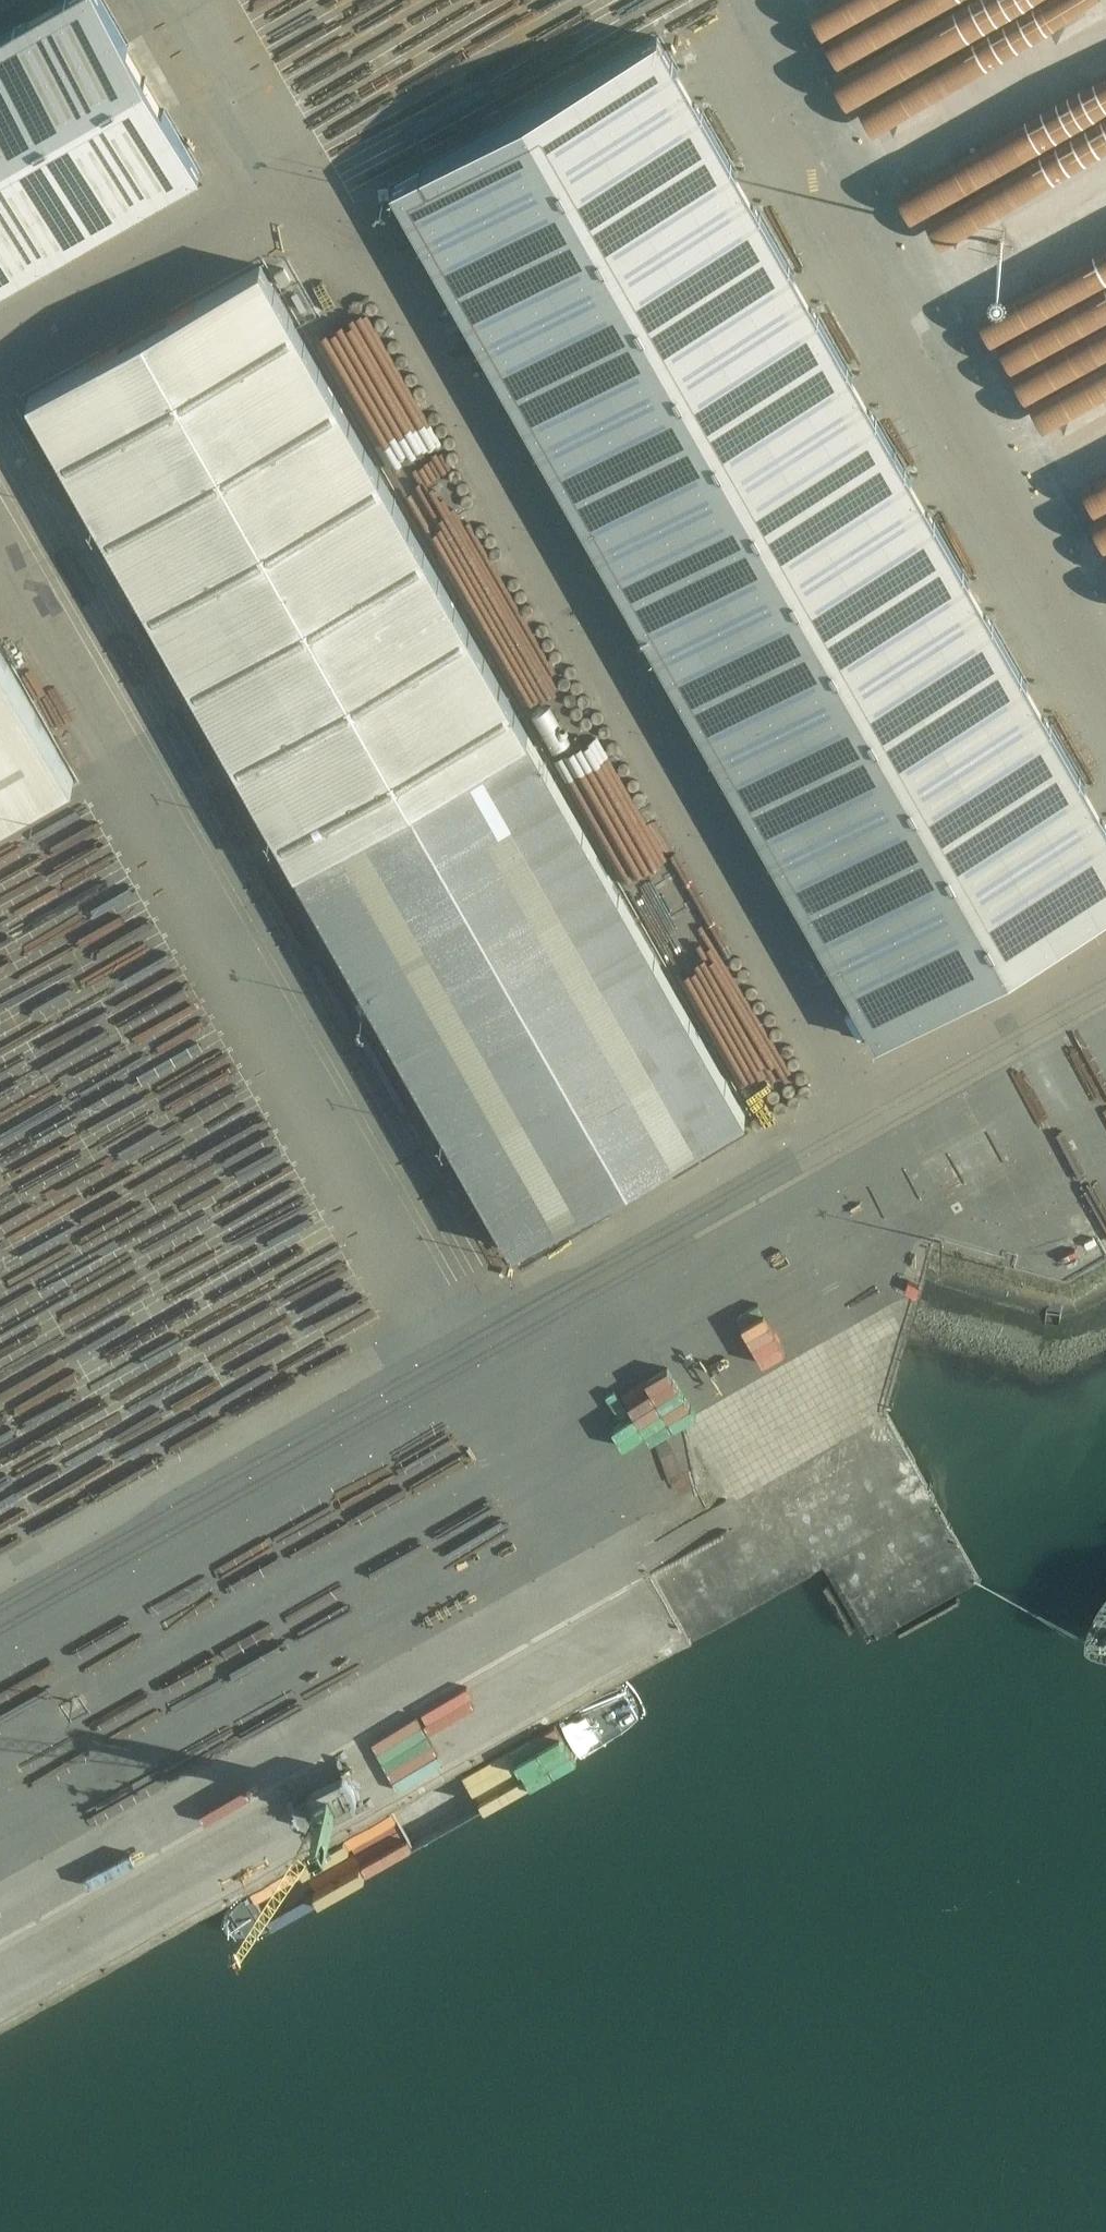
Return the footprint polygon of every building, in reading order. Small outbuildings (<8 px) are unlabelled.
[(199,172),(101,0),(60,0),(0,34),(0,286),(199,172)] [(1105,909),(1105,825),(657,35),(474,140),(391,187),(877,1040),(1105,909)] [(508,1246),(739,1113),(253,263),(21,395),(508,1246)] [(71,781),(0,657),(0,821),(71,781)] [(357,1333),(90,866),(0,918),(0,1537),(357,1333)]
